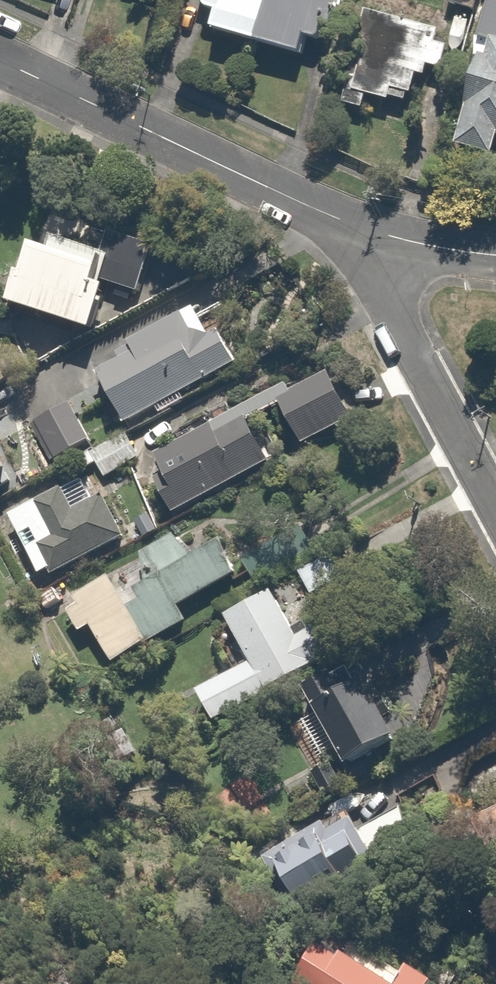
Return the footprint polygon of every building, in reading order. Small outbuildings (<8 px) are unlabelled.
[(205,9),(218,12),(214,30),(305,54),(309,37),(322,40),(325,27),(334,30),(342,0),(208,0),(205,9)] [(479,0),(447,0),(446,2),(475,11),(479,0)] [(476,54),(481,55),(458,143),(494,153),(495,144),(495,0),(491,0),(476,54)] [(368,95),(393,102),(389,114),(412,120),(417,100),(433,105),(453,34),(366,10),(341,101),(365,107),(368,95)] [(104,250),(35,228),(11,306),(99,334),(113,288),(138,295),(154,243),(110,230),(104,250)] [(136,350),(100,367),(125,419),(161,402),(165,408),(205,388),(202,382),(244,361),(225,321),(194,336),(183,313),(130,339),(136,350)] [(158,486),(170,510),(270,459),(249,418),(282,401),(301,440),(352,414),(326,364),(207,425),(203,417),(152,443),(171,479),(158,486)] [(72,401),(27,421),(46,462),(91,441),(72,401)] [(94,472),(9,512),(41,579),(126,539),(94,472)] [(133,605),(152,637),(240,584),(215,543),(201,551),(189,530),(139,559),(149,576),(132,586),(141,600),(133,605)] [(349,573),(333,549),(296,574),(312,598),(349,573)] [(152,637),(133,605),(113,572),(74,595),(79,604),(67,612),(79,634),(92,626),(113,660),(152,637)] [(316,665),(274,587),(226,612),(253,662),(199,690),(214,719),(316,665)] [(362,755),(404,733),(363,655),(305,685),(340,752),(305,771),(319,798),(370,771),(362,755)] [(298,902),(412,839),(396,809),(360,829),(354,818),(275,862),(298,902)] [(354,941),(343,959),(322,946),(299,983),(425,983),(354,941)]
